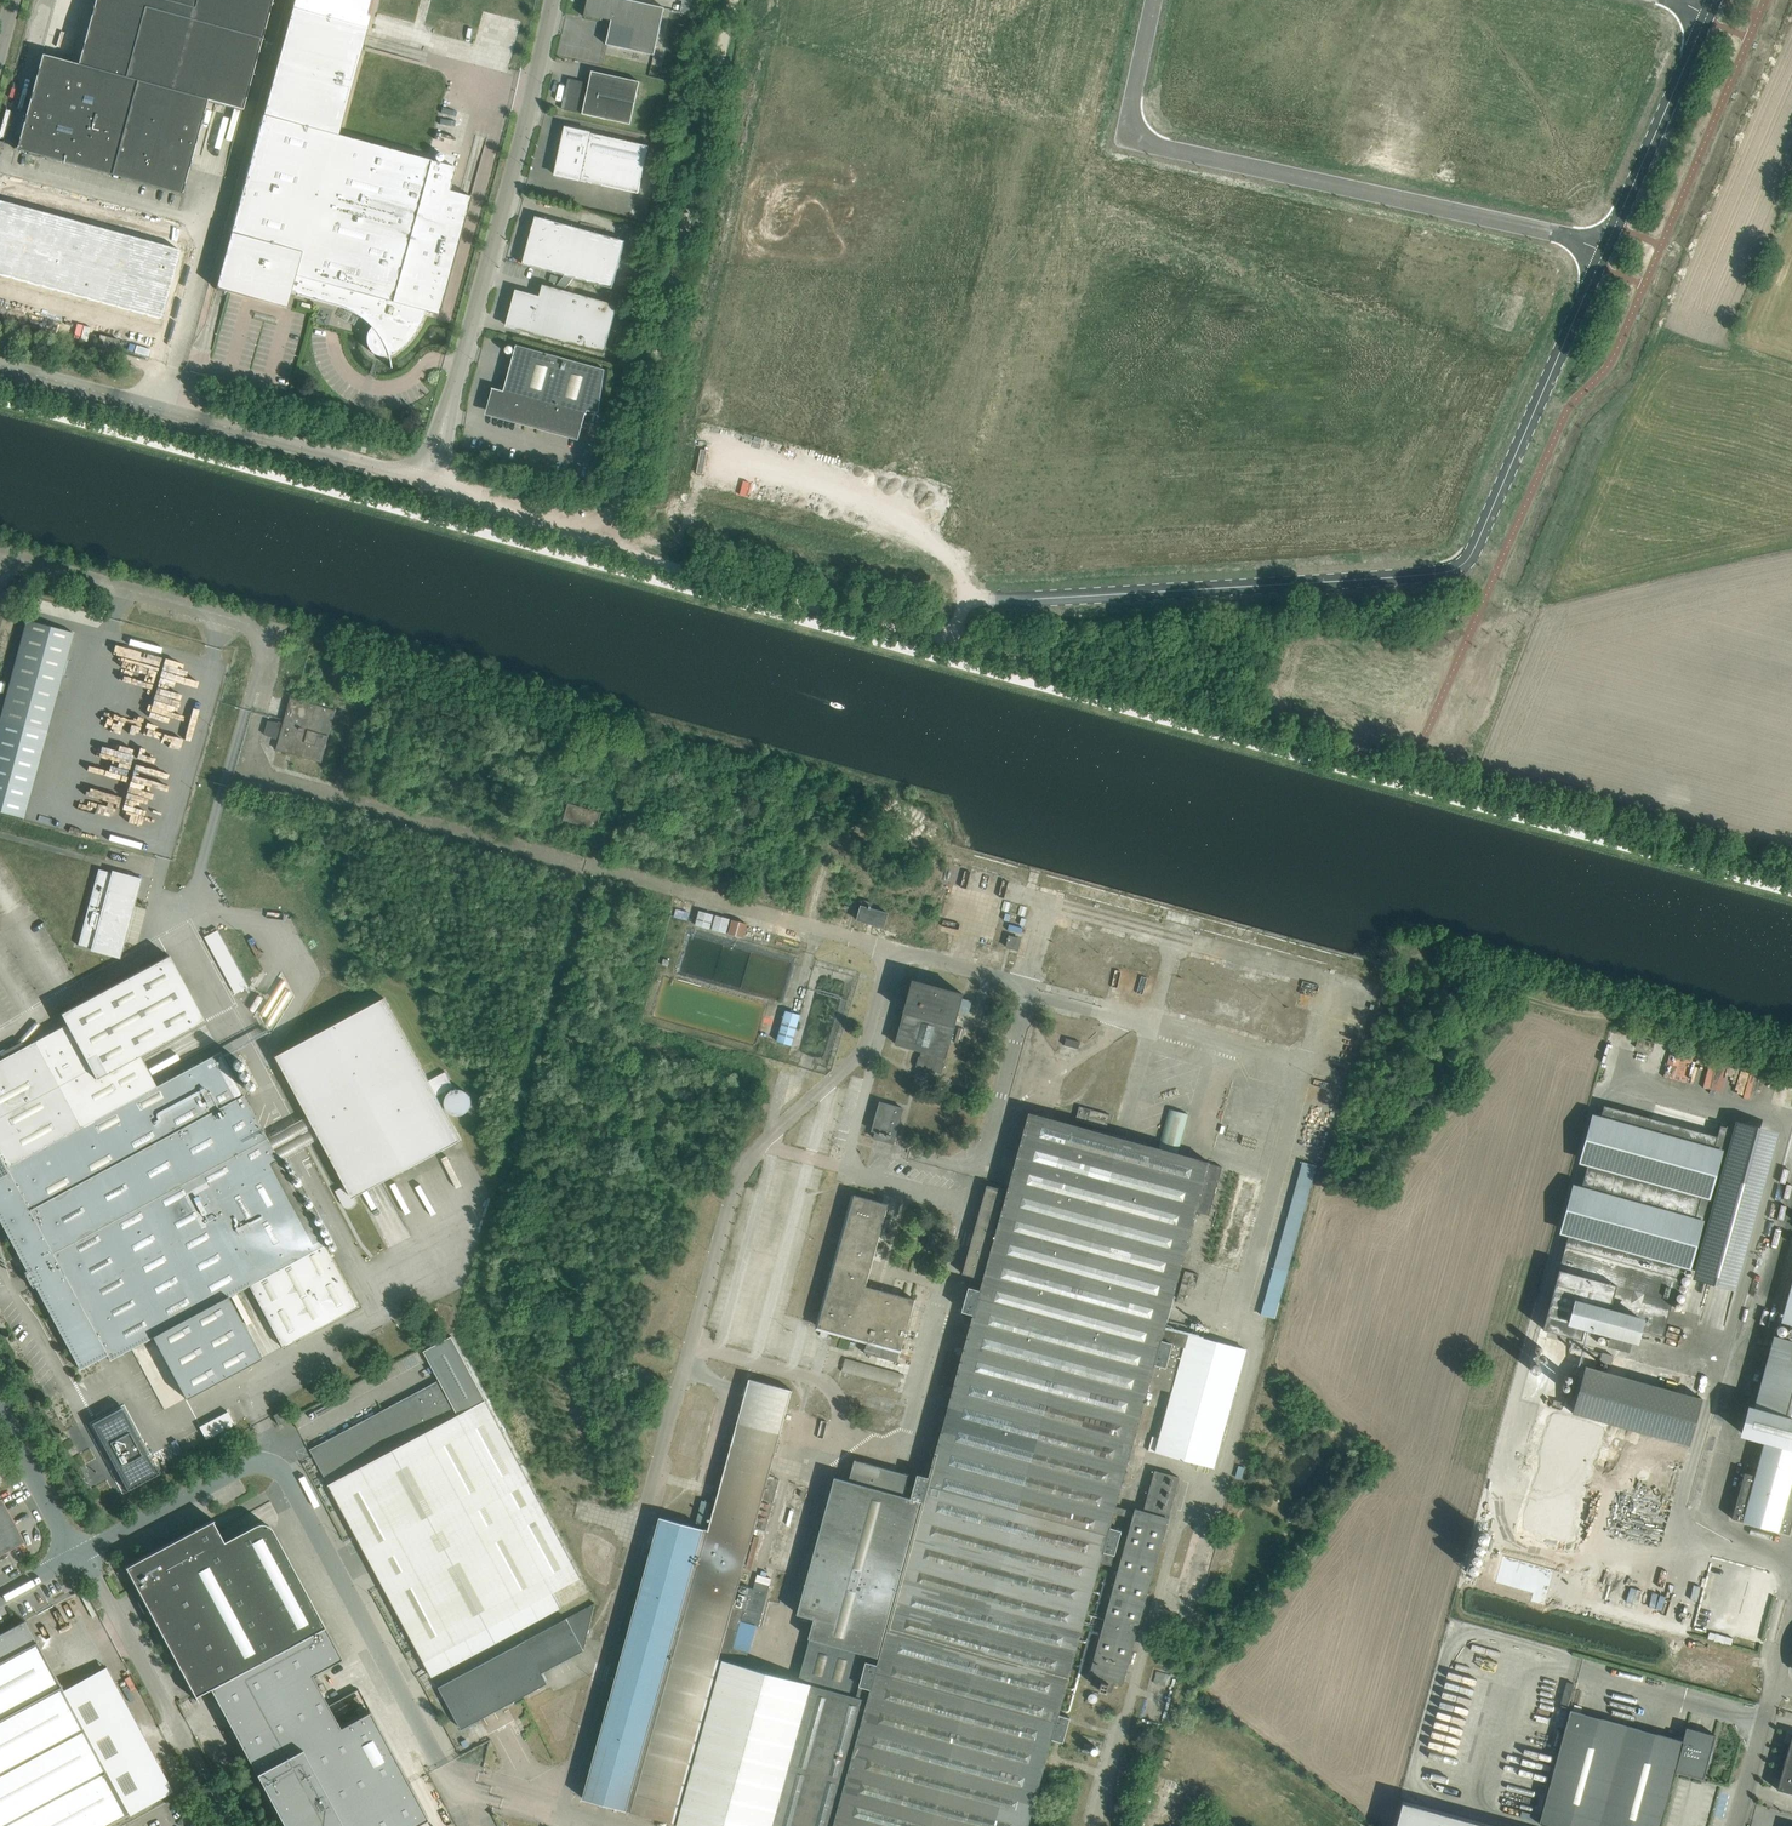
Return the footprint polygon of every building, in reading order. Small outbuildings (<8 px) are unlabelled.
[(78,64),(42,55),(17,148),(15,148),(110,174),(184,194),(184,193),(182,193),(207,100),(242,109),(262,36),(272,0),(95,0),(78,64)] [(291,9),(366,30),(374,0),(293,0),(291,9)] [(616,0),(588,0),(584,16),(602,20),(602,18),(612,20),(616,0)] [(630,0),(616,0),(612,20),(606,44),(654,55),(665,8),(630,0)] [(291,9),(262,114),(338,135),(366,30),(291,9)] [(630,124),(640,82),(592,71),(589,83),(582,114),(630,124)] [(582,114),(589,83),(570,79),(564,110),(582,114)] [(456,167),(338,135),(262,114),(231,230),(302,249),(295,276),(425,311),(439,315),(471,196),(449,190),(456,167)] [(581,180),(591,133),(566,127),(555,175),(581,180)] [(649,146),(644,144),(591,133),(581,180),(638,193),(649,146)] [(161,319),(180,249),(0,200),(0,275),(161,319)] [(536,216),(535,218),(542,220),(535,245),(532,244),(531,249),(534,250),(533,254),(556,260),(553,272),(612,288),(625,241),(536,216)] [(302,249),(231,230),(215,288),(286,307),(290,293),(295,276),(302,249)] [(425,311),(295,276),(290,293),(338,306),(345,309),(352,312),(359,316),(365,321),(371,326),(369,328),(368,330),(367,332),(366,334),(365,336),(365,340),(366,343),(367,347),(369,350),(371,352),(373,354),(375,355),(377,356),(379,356),(381,357),(383,356),(385,356),(387,356),(390,355),(392,355),(395,353),(398,351),(401,348),(404,346),(407,343),(412,338),(416,332),(420,325),(423,318),(425,311)] [(511,327),(511,328),(604,354),(618,305),(543,284),(539,296),(516,289),(511,307),(512,308),(507,326),(511,327)] [(100,335),(97,346),(117,351),(119,340),(100,335)] [(517,345),(504,391),(587,413),(588,411),(599,412),(605,369),(517,345)] [(588,413),(587,413),(504,391),(492,387),(492,388),(494,389),(488,411),(527,422),(526,424),(539,428),(540,425),(578,436),(584,413),(587,414),(588,413)] [(27,620),(11,677),(58,690),(73,633),(27,620)] [(336,710),(307,702),(291,698),(284,723),(280,722),(280,721),(279,721),(279,722),(268,720),(264,734),(279,740),(277,749),(322,762),(336,710)] [(597,830),(600,818),(602,811),(568,802),(563,820),(597,830)] [(98,869),(77,944),(93,948),(118,955),(134,897),(139,878),(114,871),(114,873),(98,869)] [(884,927),(887,915),(888,913),(871,908),(873,903),(863,900),(857,920),(884,927)] [(689,911),(683,910),(676,908),(674,917),(687,920),(689,911)] [(695,925),(710,929),(714,914),(699,910),(695,925)] [(712,929),(727,933),(730,918),(716,915),(712,929)] [(728,933),(743,938),(747,923),(732,919),(728,933)] [(1009,936),(1007,946),(1017,949),(1020,939),(1009,936)] [(139,1055),(203,1020),(168,955),(61,1013),(67,1024),(96,1079),(139,1055)] [(896,1044),(921,1051),(920,1056),(919,1056),(916,1066),(942,1073),(946,1057),(963,994),(914,980),(896,1044)] [(385,998),(331,1028),(407,1168),(461,1139),(437,1095),(453,1086),(445,1071),(429,1080),(385,998)] [(777,1041),(792,1045),(800,1014),(785,1010),(777,1041)] [(156,1087),(139,1055),(96,1079),(67,1024),(0,1060),(0,1156),(6,1167),(156,1087)] [(954,1042),(961,1044),(966,1029),(959,1027),(954,1042)] [(407,1168),(331,1028),(277,1057),(347,1184),(336,1190),(344,1206),(346,1207),(347,1208),(349,1208),(351,1208),(352,1207),(353,1206),(354,1205),(355,1204),(355,1203),(356,1201),(355,1200),(355,1198),(354,1197),(407,1168)] [(1645,1039),(1638,1037),(1636,1047),(1652,1052),(1655,1042),(1645,1040),(1645,1039)] [(324,1245),(220,1052),(156,1087),(6,1167),(9,1173),(107,1355),(110,1360),(153,1337),(228,1296),(249,1285),(324,1245)] [(456,1115),(459,1115),(462,1115),(465,1114),(467,1112),(469,1109),(471,1107),(471,1104),(472,1102),(471,1099),(470,1096),(469,1094),(467,1092),(464,1090),(461,1089),(458,1088),(455,1089),(453,1090),(451,1091),(449,1092),(447,1095),(446,1097),(445,1100),(445,1104),(446,1107),(447,1109),(449,1111),(451,1113),(453,1114),(456,1115)] [(894,1143),(903,1108),(880,1102),(872,1130),(876,1132),(874,1138),(894,1143)] [(1604,1105),(1565,1246),(1679,1277),(1682,1266),(1717,1136),(1715,1136),(1604,1105)] [(1111,1115),(1080,1106),(1076,1120),(1107,1129),(1111,1115)] [(1112,1135),(1030,1113),(979,1289),(970,1287),(963,1311),(975,1314),(930,1477),(918,1474),(912,1498),(923,1501),(882,1658),(880,1666),(868,1662),(861,1687),(873,1690),(870,1700),(836,1825),(1027,1825),(1051,1737),(1064,1741),(1070,1718),(1058,1714),(1100,1561),(1112,1565),(1122,1528),(1109,1525),(1113,1510),(1115,1506),(1148,1385),(1172,1392),(1159,1438),(1152,1436),(1149,1449),(1214,1467),(1246,1349),(1164,1327),(1196,1211),(1209,1215),(1222,1166),(1112,1135)] [(1717,1136),(1682,1266),(1694,1270),(1739,1282),(1778,1141),(1733,1128),(1719,1124),(1715,1136),(1717,1136)] [(6,1167),(0,1156),(0,1178),(9,1173),(6,1167)] [(1317,1165),(1314,1164),(1302,1161),(1274,1268),(1260,1314),(1275,1318),(1288,1271),(1317,1165)] [(9,1173),(0,1178),(0,1221),(80,1369),(107,1355),(9,1173)] [(1004,1190),(987,1185),(963,1273),(979,1278),(1004,1190)] [(818,1327),(868,1340),(901,1350),(915,1299),(866,1286),(888,1204),(855,1195),(818,1327)] [(357,1306),(324,1245),(249,1285),(282,1347),(357,1306)] [(1565,1246),(1543,1328),(1581,1339),(1585,1327),(1631,1340),(1635,1328),(1663,1336),(1679,1277),(1565,1246)] [(1781,1326),(1791,1329),(1791,1287),(1781,1326)] [(261,1358),(228,1296),(153,1337),(186,1398),(261,1358)] [(1777,1334),(1749,1437),(1763,1441),(1791,1449),(1791,1338),(1777,1334)] [(452,1336),(424,1351),(439,1380),(458,1415),(486,1400),(452,1336)] [(901,1350),(868,1340),(864,1352),(898,1361),(901,1350)] [(1587,1367),(1574,1413),(1691,1445),(1704,1398),(1587,1367)] [(766,1530),(773,1501),(779,1479),(769,1476),(792,1390),(749,1378),(731,1445),(724,1443),(716,1470),(724,1472),(708,1530),(631,1811),(678,1824),(723,1660),(719,1658),(733,1607),(743,1610),(750,1587),(739,1584),(755,1527),(766,1530)] [(329,1484),(458,1415),(439,1380),(310,1449),(329,1484)] [(581,1577),(486,1400),(458,1415),(329,1484),(432,1677),(562,1607),(554,1592),(581,1577)] [(146,1453),(123,1410),(95,1425),(128,1486),(156,1472),(146,1453)] [(273,1415),(278,1425),(285,1421),(280,1411),(273,1415)] [(1791,1482),(1791,1449),(1763,1441),(1754,1475),(1744,1472),(1732,1518),(1789,1534),(1791,1523),(1791,1485),(1791,1482)] [(923,1501),(912,1498),(904,1496),(910,1474),(855,1459),(849,1480),(835,1476),(797,1613),(814,1618),(809,1638),(882,1658),(923,1501)] [(1238,1465),(1235,1477),(1241,1479),(1245,1467),(1238,1465)] [(1135,1511),(1115,1506),(1113,1510),(1135,1516),(1091,1673),(1099,1675),(1096,1687),(1111,1691),(1114,1680),(1123,1682),(1179,1477),(1155,1471),(1144,1511),(1136,1508),(1135,1511)] [(0,1500),(0,1555),(25,1542),(2,1499),(0,1500)] [(631,1811),(708,1530),(660,1517),(657,1529),(583,1798),(631,1811)] [(324,1626),(272,1530),(272,1529),(269,1526),(264,1523),(259,1523),(255,1524),(223,1541),(212,1521),(213,1519),(136,1561),(139,1566),(134,1569),(132,1571),(131,1574),(131,1577),(197,1701),(198,1701),(195,1696),(210,1688),(324,1626)] [(1171,1575),(1180,1578),(1176,1594),(1201,1601),(1220,1531),(1195,1524),(1184,1564),(1175,1561),(1171,1575)] [(759,1537),(755,1536),(746,1569),(751,1570),(759,1537)] [(750,1587),(743,1610),(740,1621),(758,1626),(769,1585),(755,1581),(753,1588),(750,1587)] [(595,1603),(525,1640),(542,1672),(584,1650),(595,1603)] [(733,1648),(740,1621),(743,1610),(733,1607),(719,1658),(723,1660),(745,1666),(748,1652),(733,1648)] [(56,1679),(24,1621),(0,1634),(0,1825),(103,1825),(128,1812),(56,1679)] [(339,1727),(311,1674),(341,1658),(324,1626),(210,1688),(255,1772),(284,1825),(413,1825),(427,1818),(369,1711),(339,1727)] [(548,1683),(542,1672),(525,1640),(439,1686),(462,1729),(548,1683)] [(745,1666),(723,1660),(678,1824),(678,1825),(679,1825),(836,1825),(870,1700),(799,1680),(745,1666)] [(1683,1741),(1570,1710),(1539,1823),(1550,1825),(1660,1825),(1676,1771),(1704,1778),(1716,1735),(1686,1727),(1683,1741)] [(1777,1789),(1791,1793),(1791,1735),(1777,1789)] [(1127,1778),(1124,1788),(1136,1792),(1139,1782),(1127,1778)] [(1395,1825),(1493,1825),(1402,1801),(1395,1825)]
